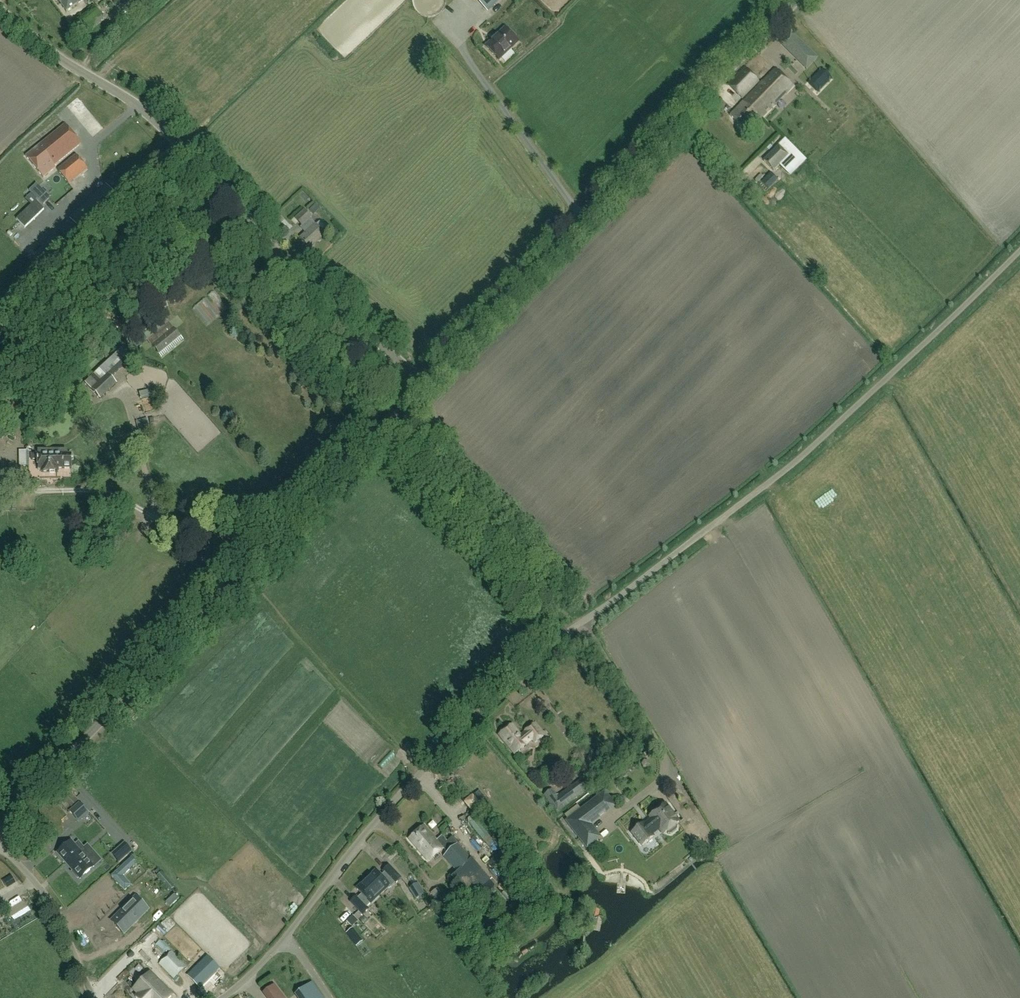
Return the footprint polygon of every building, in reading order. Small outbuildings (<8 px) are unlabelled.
[(66,13),(83,0),(56,0),(66,13)] [(487,11),(498,0),(477,0),(487,11)] [(504,28),(495,37),(495,38),(493,41),(492,40),(485,47),(498,61),(518,42),(504,28)] [(807,67),(818,56),(792,30),(781,42),(807,67)] [(767,64),(757,68),(761,77),(771,73),(767,64)] [(747,67),(737,78),(750,91),(761,80),(747,67)] [(775,69),(743,102),(760,119),(792,86),(775,69)] [(830,80),(821,70),(808,83),(817,93),(830,80)] [(745,97),(750,91),(737,78),(732,84),(745,97)] [(794,86),(771,111),(779,118),(785,112),(782,109),(788,102),(799,113),(810,101),(794,86)] [(760,119),(743,102),(730,116),(747,132),(760,119)] [(81,145),(65,125),(25,156),(43,178),(56,168),(54,166),(81,145)] [(778,146),(763,161),(773,171),(788,156),(792,152),(782,142),(778,146)] [(76,155),(57,170),(68,184),(87,169),(76,155)] [(761,182),(768,189),(778,180),(771,173),(761,182)] [(41,202),(47,195),(42,189),(35,196),(41,202)] [(309,211),(313,215),(318,210),(314,206),(309,211)] [(303,231),(305,234),(300,239),(309,249),(324,235),(310,219),(311,218),(305,210),(295,219),(305,229),(303,231)] [(214,291),(208,296),(223,313),(228,308),(214,291)] [(180,339),(160,314),(140,330),(160,355),(180,339)] [(109,376),(126,360),(117,352),(99,369),(84,383),(100,400),(117,384),(109,376)] [(119,386),(127,382),(123,373),(114,378),(119,386)] [(152,400),(149,394),(139,399),(142,405),(152,400)] [(29,450),(20,450),(20,467),(29,467),(29,450)] [(58,470),(71,469),(71,455),(66,455),(66,451),(41,451),(41,455),(34,455),(34,461),(41,461),(41,473),(58,473),(58,470)] [(513,705),(521,701),(518,696),(510,700),(513,705)] [(525,738),(528,736),(534,744),(544,736),(534,723),(524,731),(520,735),(512,724),(499,735),(515,754),(529,743),(525,738)] [(491,783),(496,790),(503,785),(498,778),(491,783)] [(556,813),(587,790),(579,780),(558,797),(552,789),(543,796),(556,813)] [(475,816),(487,805),(476,793),(464,803),(475,816)] [(568,823),(572,828),(587,846),(600,836),(590,823),(613,805),(604,793),(568,823)] [(69,812),(78,821),(88,813),(79,803),(69,812)] [(643,824),(632,833),(642,846),(653,837),(651,835),(659,829),(663,834),(666,832),(668,834),(671,834),(676,830),(677,827),(675,825),(678,823),(664,805),(649,816),(652,819),(644,825),(643,824)] [(418,850),(433,837),(424,825),(408,839),(418,850)] [(57,851),(72,836),(65,830),(50,844),(57,851)] [(110,830),(103,834),(107,840),(102,843),(105,847),(116,840),(110,830)] [(436,840),(433,837),(418,850),(428,862),(443,849),(447,853),(443,857),(457,872),(452,877),(467,894),(485,878),(480,872),(481,871),(458,845),(458,844),(452,837),(447,841),(442,835),(436,840)] [(78,878),(80,879),(94,867),(87,859),(91,856),(78,842),(75,845),(71,841),(57,853),(73,871),(71,872),(77,879),(78,878)] [(119,862),(123,858),(130,851),(124,844),(116,850),(112,854),(119,862)] [(56,856),(53,847),(46,849),(49,858),(56,856)] [(485,860),(487,856),(481,852),(478,856),(485,860)] [(40,867),(47,857),(41,853),(34,864),(40,867)] [(134,856),(112,876),(125,891),(131,886),(123,877),(139,862),(134,856)] [(380,876),(375,870),(365,880),(380,894),(389,885),(390,887),(394,883),(395,884),(400,878),(388,865),(383,871),(384,872),(380,876)] [(488,878),(479,885),(484,891),(493,885),(488,878)] [(370,903),(380,894),(365,880),(356,889),(361,894),(357,898),(356,897),(350,902),(362,914),(368,909),(366,907),(370,903)] [(424,894),(417,884),(409,889),(415,899),(424,894)] [(597,924),(600,910),(598,910),(595,909),(593,914),(588,913),(586,921),(597,924)] [(128,957),(142,945),(114,915),(100,927),(128,957)] [(352,916),(347,921),(351,925),(356,920),(352,916)] [(368,918),(363,922),(370,929),(375,925),(368,918)] [(350,937),(355,933),(352,929),(346,933),(350,937)] [(173,979),(186,966),(172,952),(159,964),(173,979)] [(218,970),(206,958),(188,976),(200,988),(218,970)] [(150,974),(133,990),(138,995),(135,997),(136,997),(174,997),(166,989),(174,981),(161,968),(154,974),(152,972),(150,974)] [(312,983),(295,994),(298,997),(322,997),(312,983)] [(262,993),(266,997),(284,997),(274,984),(262,993)]
